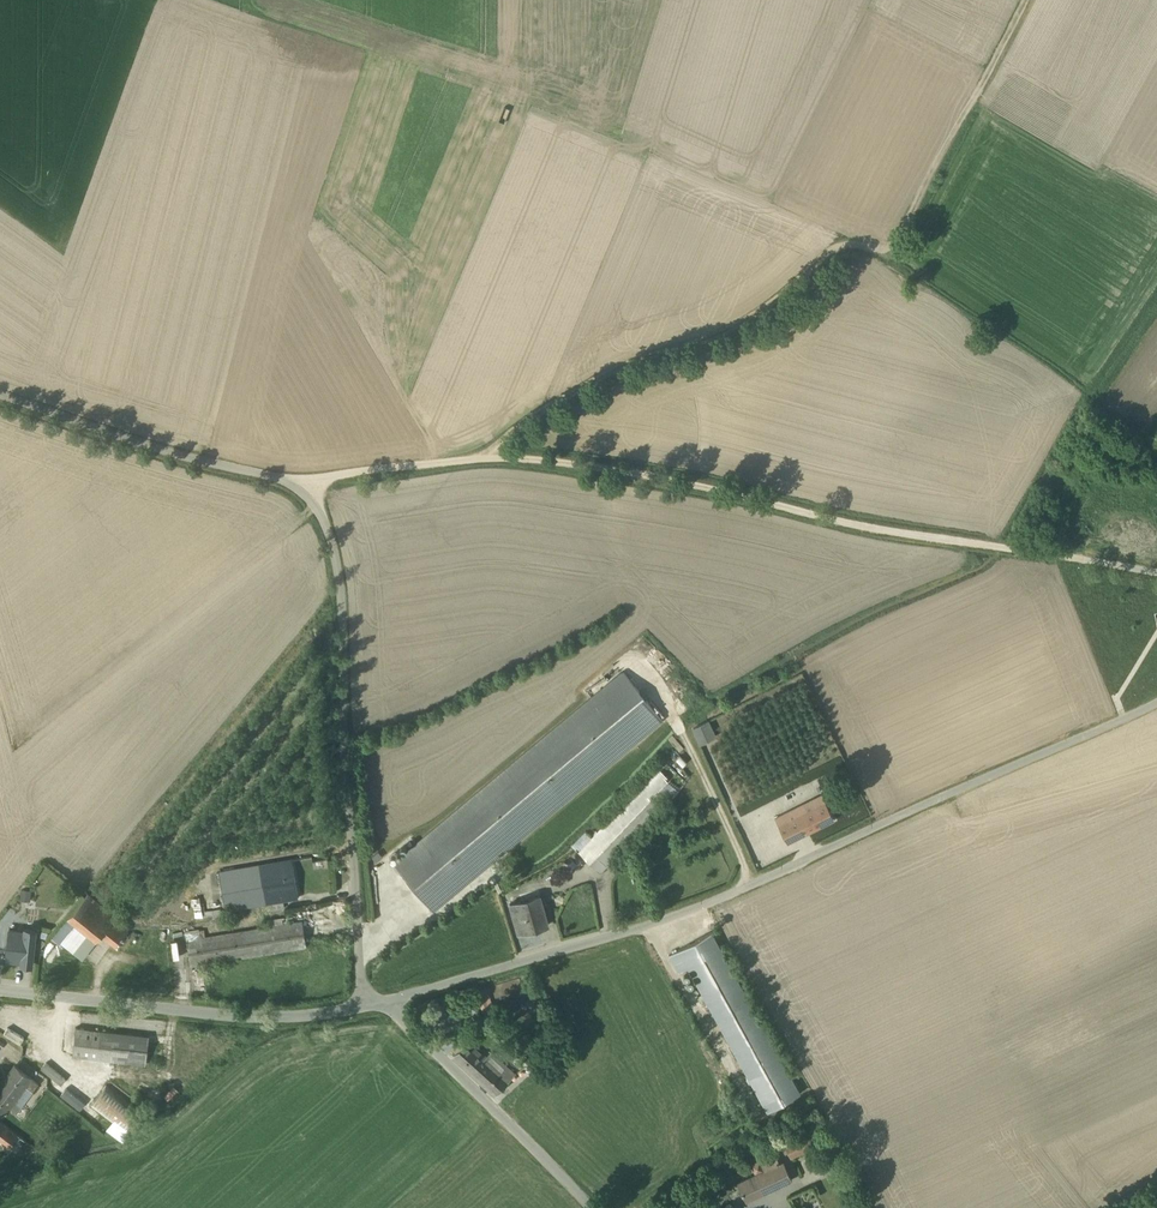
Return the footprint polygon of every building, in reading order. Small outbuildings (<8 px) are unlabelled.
[(429,911),(661,718),(622,671),(390,864),(429,911)] [(719,714),(695,727),(702,741),(727,728),(719,714)] [(668,778),(675,771),(664,760),(591,837),(585,831),(571,846),(599,872),(601,872),(679,789),(668,778)] [(774,817),(786,842),(833,819),(820,794),(774,817)] [(299,905),(297,897),(291,859),(218,872),(225,910),(269,903),(270,910),(284,908),(299,905)] [(28,897),(29,889),(22,887),(21,896),(28,897)] [(87,892),(50,936),(58,943),(60,942),(82,959),(101,935),(115,945),(130,926),(87,892)] [(538,894),(508,903),(517,933),(536,928),(537,928),(547,925),(538,894)] [(306,946),(301,921),(287,923),(287,920),(293,919),(292,916),(285,917),(285,920),(283,920),(283,923),(282,923),(282,919),(284,918),(283,917),(267,919),(267,925),(250,928),(205,936),(204,929),(199,929),(198,928),(185,930),(191,965),(305,946),(306,946)] [(23,929),(9,928),(6,959),(21,961),(21,964),(31,965),(35,928),(23,927),(23,929)] [(710,931),(668,954),(677,971),(687,967),(766,1110),(799,1092),(710,931)] [(41,938),(34,946),(39,949),(45,942),(41,938)] [(145,1064),(149,1035),(75,1027),(72,1056),(145,1064)] [(467,1041),(452,1057),(494,1095),(514,1073),(491,1051),(486,1056),(484,1054),(482,1054),(467,1041)] [(529,1048),(520,1058),(535,1072),(544,1062),(529,1048)] [(40,1088),(37,1085),(38,1084),(31,1079),(32,1078),(13,1064),(0,1082),(0,1119),(8,1108),(9,1108),(16,1113),(31,1093),(34,1096),(40,1088)] [(144,1115),(104,1085),(88,1106),(111,1122),(106,1129),(121,1141),(144,1115)] [(37,1099),(31,1095),(26,1103),(32,1107),(37,1099)] [(14,1151),(23,1140),(17,1136),(18,1134),(0,1121),(0,1143),(7,1148),(8,1147),(14,1151)] [(782,1160),(778,1161),(774,1152),(749,1163),(754,1173),(736,1181),(745,1201),(791,1180),(782,1160)]
